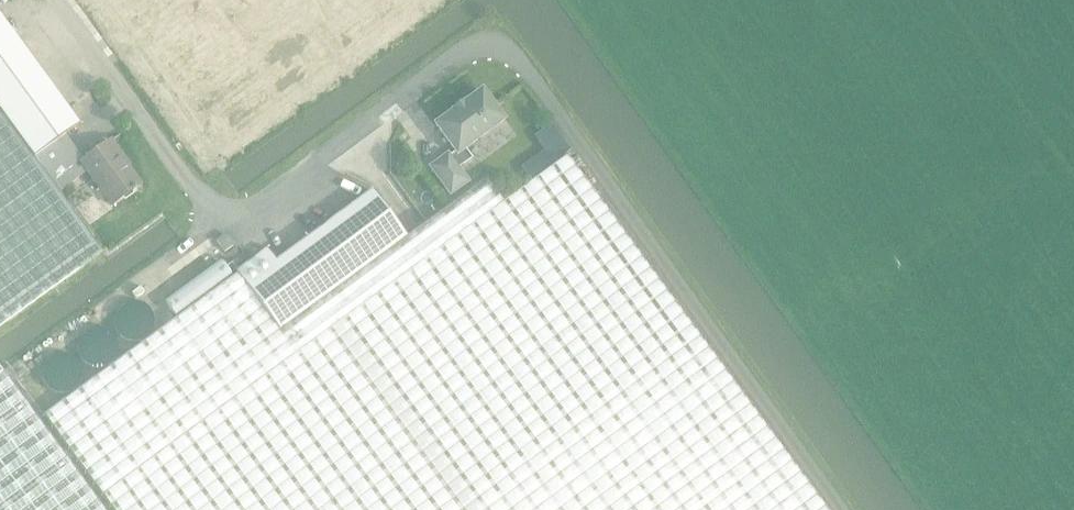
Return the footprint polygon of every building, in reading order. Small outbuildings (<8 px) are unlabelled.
[(191,153),(406,0),(81,0),(191,153)] [(59,192),(74,180),(77,178),(86,171),(79,163),(81,162),(62,136),(76,125),(42,76),(16,39),(0,20),(0,112),(59,192)] [(503,121),(482,92),(464,105),(463,104),(453,111),(453,112),(435,125),(456,154),(450,158),(448,155),(431,167),(451,194),(467,182),(457,168),(471,158),(464,149),(503,121)] [(59,192),(0,112),(0,327),(10,320),(103,253),(59,192)] [(107,143),(81,162),(79,163),(86,171),(111,206),(130,192),(131,193),(141,186),(127,166),(125,167),(107,143)] [(744,399),(714,359),(646,265),(566,157),(503,203),(296,356),(235,273),(44,415),(99,490),(113,509),(826,509),(744,399)] [(266,250),(235,273),(296,356),(503,203),(486,180),(405,238),(372,192),(275,262),(266,250)] [(235,243),(226,232),(217,238),(226,250),(235,243)] [(0,375),(0,509),(100,509),(1,375),(0,375)]
